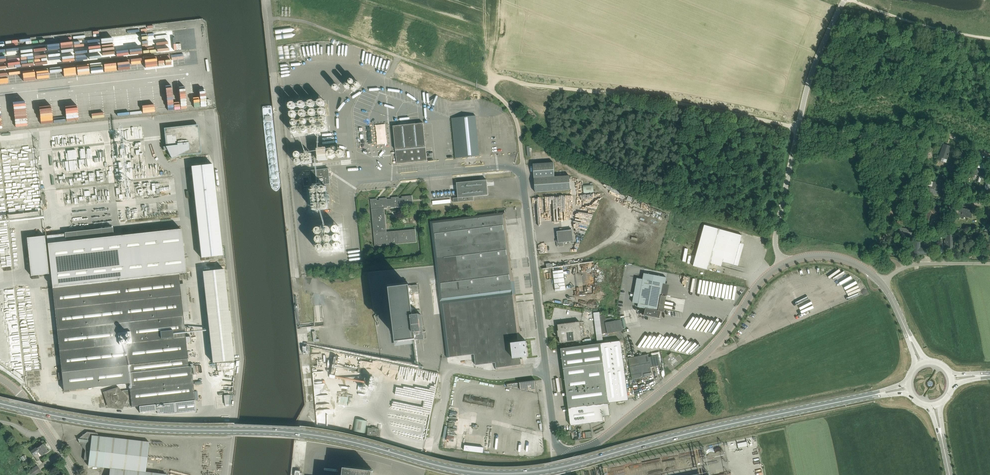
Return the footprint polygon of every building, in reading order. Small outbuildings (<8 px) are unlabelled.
[(199,32),(197,33),(198,45),(201,45),(201,48),(200,48),(200,54),(205,53),(204,46),(206,46),(205,34),(200,35),(199,32)] [(118,63),(119,70),(131,68),(130,61),(118,63)] [(210,64),(207,64),(207,61),(199,62),(200,74),(211,72),(210,64)] [(201,85),(209,85),(208,74),(200,74),(201,85)] [(106,116),(207,107),(205,91),(193,93),(192,88),(186,89),(187,101),(181,101),(181,104),(168,105),(168,100),(155,102),(142,103),(143,108),(130,109),(129,104),(117,106),(116,103),(105,104),(106,116)] [(104,115),(104,108),(91,109),(90,101),(78,103),(77,95),(64,97),(66,111),(53,113),(51,98),(39,99),(40,112),(27,113),(26,103),(13,104),(14,107),(1,109),(0,104),(0,128),(92,118),(92,116),(104,115)] [(321,132),(326,130),(326,128),(327,125),(329,119),(329,118),(324,116),(319,116),(320,114),(318,109),(316,109),(310,111),(308,111),(304,111),(298,113),(297,116),(293,116),(292,124),(298,126),(294,128),(293,131),(295,134),(297,134),(301,133),(302,131),(304,130),(309,132),(311,131),(312,128),(313,131),(321,132)] [(530,110),(525,114),(531,120),(535,116),(530,110)] [(476,116),(452,118),(456,158),(480,156),(476,116)] [(393,126),(397,159),(397,164),(427,161),(427,156),(424,123),(393,126)] [(198,124),(193,125),(164,128),(166,146),(164,146),(164,149),(167,149),(172,158),(178,155),(196,154),(201,153),(198,124)] [(946,163),(951,147),(943,144),(939,157),(938,160),(946,163)] [(319,162),(318,161),(328,160),(327,147),(317,148),(317,151),(311,152),(311,154),(302,154),(303,164),(319,162)] [(533,164),(535,192),(540,192),(571,189),(570,175),(554,176),(554,163),(533,164)] [(213,164),(191,166),(201,257),(223,255),(213,164)] [(980,168),(972,166),(970,172),(978,175),(980,168)] [(310,170),(311,177),(312,185),(331,183),(330,175),(329,168),(310,170)] [(950,179),(945,187),(948,189),(955,179),(951,177),(949,178),(950,179)] [(457,183),(457,188),(458,197),(453,198),(454,202),(472,200),(474,200),(473,196),(488,195),(487,180),(457,183)] [(933,182),(932,187),(930,186),(929,192),(938,194),(939,188),(940,183),(933,182)] [(583,185),(584,193),(594,192),(593,184),(583,185)] [(387,231),(385,208),(388,208),(388,206),(391,206),(391,207),(401,206),(403,206),(413,205),(413,200),(412,196),(402,196),(402,198),(400,198),(400,197),(399,197),(392,197),(392,198),(391,198),(391,199),(388,199),(387,199),(387,198),(380,198),(380,199),(379,199),(379,200),(377,200),(377,199),(371,199),(372,209),(375,246),(417,242),(416,229),(387,231)] [(911,204),(910,211),(916,213),(918,205),(911,204)] [(928,207),(927,212),(924,223),(930,224),(933,213),(939,215),(940,210),(928,207)] [(960,208),(959,213),(959,216),(971,217),(972,209),(963,208),(963,209),(960,208)] [(517,309),(514,285),(512,269),(511,259),(506,220),(505,212),(430,221),(436,263),(447,358),(448,360),(474,357),(475,368),(495,365),(496,370),(524,367),(524,364),(523,357),(528,356),(527,341),(521,342),(518,315),(517,309)] [(705,225),(693,266),(708,270),(710,263),(721,266),(723,261),(734,265),(742,235),(705,225)] [(69,390),(129,383),(130,390),(122,390),(118,387),(103,392),(108,407),(123,408),(124,406),(128,398),(131,398),(132,407),(195,400),(191,364),(189,364),(184,320),(189,320),(188,312),(188,311),(183,312),(180,284),(178,274),(186,273),(185,264),(181,229),(90,239),(66,241),(65,234),(27,238),(31,276),(51,274),(52,281),(53,288),(64,390),(69,390)] [(572,230),(557,231),(558,240),(557,241),(557,247),(564,246),(564,242),(574,241),(572,230)] [(946,235),(945,248),(955,248),(955,235),(946,235)] [(920,248),(920,242),(915,242),(915,254),(920,254),(920,253),(932,253),(931,248),(920,248)] [(564,275),(563,270),(553,271),(556,291),(566,290),(564,275)] [(644,273),(643,279),(638,306),(645,308),(644,315),(655,317),(660,318),(659,318),(661,314),(661,311),(659,311),(658,310),(663,283),(664,277),(644,273)] [(203,278),(212,362),(234,360),(231,332),(232,332),(230,310),(228,311),(225,276),(203,278)] [(842,293),(840,294),(839,295),(840,294),(842,302),(845,301),(851,299),(850,294),(848,294),(842,296),(842,294),(847,294),(847,292),(851,292),(852,293),(852,298),(854,297),(849,283),(850,291),(848,291),(847,292),(842,293)] [(392,287),(392,290),(392,291),(391,291),(392,291),(393,297),(392,298),(393,298),(394,304),(393,304),(393,305),(394,305),(395,311),(394,311),(395,311),(396,317),(394,317),(394,318),(396,318),(396,324),(395,324),(395,325),(396,324),(397,331),(396,331),(397,331),(398,337),(397,337),(397,338),(398,338),(398,339),(399,342),(399,341),(400,341),(404,340),(404,341),(404,340),(405,340),(409,340),(410,340),(415,339),(424,338),(421,315),(416,315),(414,315),(414,309),(415,309),(415,308),(414,308),(413,302),(414,302),(413,302),(412,296),(413,295),(412,295),(412,292),(419,291),(418,284),(409,285),(393,287),(392,287)] [(736,294),(737,286),(728,285),(727,295),(732,295),(732,293),(736,294)] [(797,307),(799,312),(812,307),(809,302),(797,307)] [(605,322),(607,334),(623,331),(621,319),(613,321),(612,317),(605,318),(606,322),(605,322)] [(559,336),(560,342),(582,340),(580,321),(558,324),(558,330),(558,337),(559,336)] [(608,402),(628,399),(621,340),(561,348),(569,407),(571,425),(604,421),(603,416),(610,415),(608,402)] [(628,358),(632,379),(652,375),(651,367),(661,365),(660,361),(661,360),(660,355),(659,352),(649,354),(650,357),(649,357),(648,354),(628,358)] [(330,374),(330,378),(335,379),(335,375),(336,375),(339,357),(335,357),(332,374),(330,374)] [(366,375),(364,384),(372,386),(374,376),(366,375)] [(536,380),(507,384),(507,387),(537,393),(536,380)] [(365,410),(354,408),(352,428),(363,430),(365,410)] [(368,427),(367,435),(379,436),(380,429),(368,427)] [(100,467),(110,468),(109,474),(166,474),(146,471),(149,442),(98,436),(98,434),(97,433),(87,432),(80,438),(80,439),(81,439),(80,441),(79,442),(85,450),(85,452),(84,460),(89,460),(88,466),(100,467)] [(731,440),(732,450),(739,449),(739,447),(748,446),(747,439),(731,440)] [(48,451),(43,444),(37,448),(37,447),(31,451),(34,455),(39,452),(42,455),(48,451)] [(752,471),(758,470),(756,461),(749,462),(752,471)] [(30,474),(39,468),(38,465),(28,471),(30,474)]
